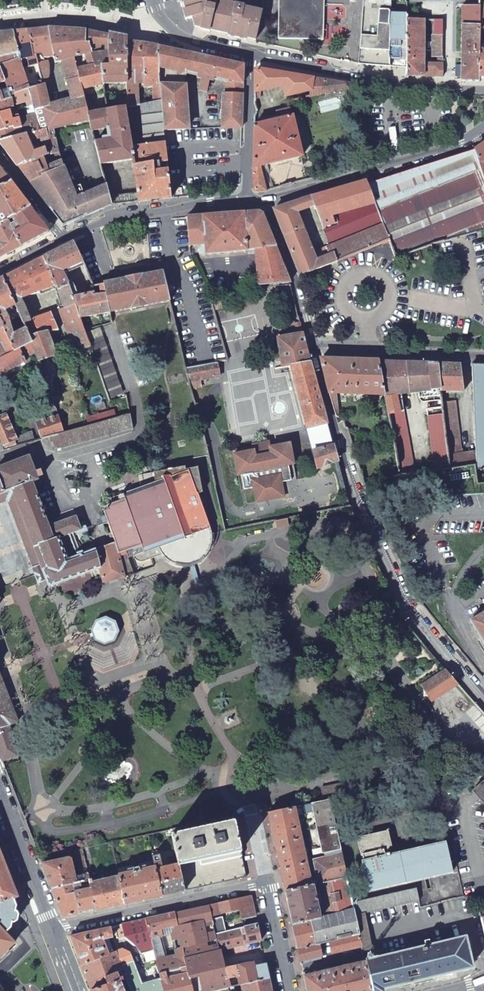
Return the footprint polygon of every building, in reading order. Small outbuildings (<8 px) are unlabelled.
[(189,20),(193,19),(194,25),(200,26),(200,27),(209,30),(210,29),(214,30),(227,33),(227,34),(246,38),(246,37),(255,39),(262,11),(244,7),(245,6),(226,1),(226,2),(217,0),(184,0),(189,20)] [(279,38),(323,39),(324,0),(279,0),(279,38)] [(358,63),(391,66),(391,14),(391,0),(364,0),(358,63)] [(479,29),(479,14),(479,7),(463,7),(461,80),(479,81),(479,78),(479,50),(479,29)] [(407,15),(391,14),(391,66),(406,67),(407,18),(407,15)] [(424,20),(407,18),(406,67),(406,76),(424,76),(424,20)] [(48,29),(27,31),(32,50),(36,54),(39,64),(44,85),(46,84),(48,82),(49,80),(50,78),(49,73),(48,58),(54,56),(48,29)] [(51,29),(48,29),(54,56),(55,62),(66,60),(70,77),(67,78),(73,99),(85,96),(84,87),(104,85),(103,67),(96,67),(90,44),(86,44),(86,31),(51,29)] [(23,68),(30,66),(39,64),(36,54),(32,50),(27,31),(13,32),(19,53),(23,68)] [(109,35),(86,31),(86,44),(90,44),(96,67),(103,67),(110,67),(109,35)] [(13,32),(0,34),(0,58),(19,53),(13,32)] [(109,33),(109,35),(110,67),(103,67),(104,85),(129,84),(127,41),(127,37),(109,33)] [(129,88),(130,107),(142,105),(141,84),(147,85),(147,86),(158,85),(159,95),(157,95),(158,102),(162,102),(158,46),(127,41),(129,84),(129,88)] [(195,55),(158,46),(162,102),(164,133),(166,132),(166,131),(189,130),(186,84),(187,70),(226,79),(226,94),(222,93),(222,129),(242,128),(243,65),(195,55)] [(5,81),(10,99),(29,90),(23,68),(19,53),(0,58),(0,65),(2,73),(0,74),(0,82),(5,81)] [(32,83),(33,88),(44,85),(39,64),(30,66),(34,83),(32,83)] [(443,67),(434,67),(434,76),(443,77),(443,67)] [(255,72),(255,93),(284,88),(286,99),(355,85),(259,69),(255,72)] [(53,125),(54,128),(91,119),(90,113),(85,96),(73,99),(50,105),(44,85),(33,88),(29,90),(33,104),(35,114),(39,130),(53,125)] [(108,99),(109,110),(128,107),(130,107),(129,88),(119,88),(120,98),(108,99)] [(10,99),(9,100),(12,106),(26,101),(27,106),(33,104),(29,90),(10,99)] [(134,160),(138,202),(171,198),(164,133),(162,102),(158,102),(144,105),(145,147),(132,148),(128,107),(109,110),(90,113),(91,119),(94,131),(108,129),(108,131),(112,131),(113,141),(97,143),(102,165),(134,160)] [(18,108),(22,117),(35,114),(33,104),(27,106),(18,108)] [(277,119),(254,125),(252,190),(256,192),(267,191),(260,167),(302,156),(292,116),(291,116),(290,108),(277,110),(278,115),(276,116),(277,119)] [(5,112),(0,114),(0,132),(14,127),(15,129),(21,127),(19,118),(11,120),(8,112),(5,112)] [(0,132),(0,142),(39,130),(35,114),(22,117),(19,118),(21,127),(15,129),(14,127),(0,132)] [(39,130),(0,142),(0,143),(17,166),(59,150),(54,128),(53,125),(39,130)] [(475,150),(483,173),(483,143),(475,150)] [(59,150),(17,166),(29,182),(62,165),(59,150)] [(367,183),(375,203),(384,227),(390,242),(397,260),(429,247),(483,230),(483,173),(475,150),(367,183)] [(62,165),(29,182),(62,225),(111,205),(107,185),(84,194),(80,185),(72,187),(62,165)] [(10,181),(0,168),(0,185),(10,181)] [(0,185),(0,225),(5,221),(12,217),(29,206),(10,181),(0,185)] [(366,181),(311,196),(315,204),(313,205),(323,227),(338,223),(334,214),(375,203),(367,183),(366,181)] [(116,191),(118,204),(131,203),(130,188),(118,189),(116,191)] [(313,205),(315,204),(311,196),(274,210),(301,276),(337,262),(333,254),(330,255),(326,247),(312,253),(296,212),(313,205)] [(334,214),(338,223),(339,226),(324,230),(330,246),(331,247),(384,227),(375,203),(334,214)] [(38,218),(29,206),(12,217),(15,223),(9,227),(21,246),(47,233),(47,230),(38,218)] [(259,212),(186,216),(188,244),(204,243),(204,245),(202,246),(199,248),(199,254),(204,253),(204,254),(254,252),(257,286),(287,282),(262,214),(259,212)] [(21,246),(9,227),(5,221),(0,225),(0,258),(21,246)] [(331,247),(330,246),(326,247),(330,255),(333,254),(337,262),(390,242),(384,227),(331,247)] [(73,243),(44,257),(55,286),(56,289),(68,285),(62,271),(68,268),(68,269),(82,262),(73,243)] [(44,257),(4,278),(15,306),(18,313),(25,310),(21,299),(55,286),(44,257)] [(93,284),(95,293),(96,294),(106,293),(110,312),(169,298),(161,269),(151,271),(117,279),(93,284)] [(0,280),(0,318),(3,326),(8,323),(8,321),(9,320),(5,311),(15,306),(4,278),(0,280)] [(301,331),(287,283),(281,285),(282,288),(295,333),(301,331)] [(72,298),(68,285),(56,289),(62,306),(58,308),(59,310),(75,305),(72,298)] [(95,293),(72,298),(75,305),(80,318),(110,312),(106,293),(96,294),(95,293)] [(75,305),(59,310),(74,350),(89,345),(80,318),(75,305)] [(18,313),(23,323),(30,320),(25,310),(18,313)] [(35,335),(46,333),(57,329),(50,311),(30,320),(23,323),(25,329),(29,337),(35,335)] [(14,350),(8,337),(3,326),(0,318),(0,357),(14,350)] [(25,329),(8,337),(14,350),(31,342),(29,337),(25,329)] [(327,423),(301,331),(295,333),(276,338),(283,368),(292,365),(308,428),(327,423)] [(35,351),(38,360),(56,355),(46,333),(35,335),(29,337),(31,342),(35,351)] [(25,361),(24,357),(35,351),(31,342),(14,350),(0,357),(0,374),(25,361)] [(187,367),(193,390),(194,390),(194,389),(202,387),(201,380),(219,376),(215,361),(187,367)] [(336,417),(338,417),(337,393),(384,394),(378,362),(321,361),(329,393),(336,417)] [(437,364),(378,362),(384,394),(440,393),(437,364)] [(461,365),(437,364),(440,393),(464,393),(461,365)] [(475,466),(475,470),(483,469),(483,365),(472,365),(475,453),(475,466)] [(441,405),(442,417),(448,470),(475,466),(475,453),(461,455),(454,404),(441,405)] [(0,416),(0,444),(3,449),(37,440),(32,435),(18,439),(6,414),(0,416)] [(64,432),(51,436),(53,441),(54,441),(57,449),(63,447),(64,447),(133,429),(129,415),(64,432)] [(403,415),(389,418),(400,478),(415,476),(403,415)] [(58,417),(38,424),(43,438),(51,436),(64,432),(58,417)] [(442,417),(428,418),(433,473),(448,470),(442,417)] [(334,446),(327,423),(308,428),(314,451),(334,446)] [(255,451),(256,457),(272,454),(270,448),(269,442),(254,445),(255,451)] [(255,451),(234,455),(239,476),(243,475),(246,491),(255,489),(258,503),(286,497),(283,483),(293,481),(290,465),(295,464),(291,443),(270,448),(272,454),(256,457),(255,451)] [(334,446),(314,451),(317,466),(338,461),(334,446)] [(47,580),(48,585),(102,564),(108,578),(129,572),(129,571),(138,569),(132,553),(130,547),(120,549),(116,539),(82,552),(74,530),(82,528),(77,515),(50,524),(33,481),(39,479),(29,454),(0,466),(0,502),(6,500),(34,574),(38,584),(42,582),(47,580)] [(103,505),(116,539),(120,549),(130,546),(130,547),(132,553),(136,552),(141,556),(148,556),(166,551),(171,556),(179,561),(184,562),(194,562),(203,558),(208,554),(211,550),(213,545),(214,534),(213,526),(200,490),(205,488),(200,464),(187,466),(186,462),(154,469),(154,479),(110,496),(111,501),(103,505)] [(290,517),(279,519),(280,526),(285,525),(285,524),(291,523),(290,517)] [(471,621),(483,643),(483,613),(471,621)] [(95,639),(103,644),(112,640),(116,632),(113,624),(104,619),(96,623),(92,631),(93,635),(95,639)] [(2,759),(27,751),(15,721),(24,717),(0,658),(0,755),(2,759)] [(457,683),(446,670),(441,675),(425,688),(437,701),(457,683)] [(470,698),(460,686),(440,705),(450,715),(470,698)] [(471,699),(451,717),(456,723),(466,714),(483,734),(483,714),(471,699)] [(472,791),(483,803),(483,804),(483,780),(472,791)] [(339,784),(319,788),(321,796),(342,791),(339,784)] [(329,799),(268,812),(285,890),(346,877),(329,799)] [(171,834),(178,865),(240,851),(233,820),(171,834)] [(452,872),(445,843),(389,855),(389,853),(385,854),(384,850),(392,848),(388,831),(358,838),(361,856),(363,855),(364,861),(362,862),(369,891),(452,872)] [(81,876),(83,880),(88,879),(87,875),(84,863),(81,849),(73,851),(79,877),(81,876)] [(150,857),(154,866),(160,896),(184,891),(178,865),(161,869),(157,851),(150,857)] [(240,851),(178,865),(184,891),(246,877),(240,851)] [(14,942),(5,933),(10,927),(16,905),(13,898),(17,896),(0,852),(0,956),(14,942)] [(69,858),(42,863),(52,889),(74,883),(69,858)] [(117,875),(118,876),(125,904),(160,896),(154,866),(139,870),(138,867),(132,868),(132,871),(117,875)] [(91,878),(88,879),(95,910),(125,904),(118,876),(92,882),(91,878)] [(346,877),(285,890),(292,924),(354,910),(352,902),(346,877)] [(74,883),(52,889),(63,917),(95,910),(88,879),(83,880),(74,883)] [(415,888),(352,902),(354,910),(355,915),(419,901),(415,888)] [(250,897),(208,906),(219,951),(248,944),(244,927),(243,927),(241,920),(254,917),(250,897)] [(208,906),(174,913),(177,924),(176,924),(176,926),(172,933),(171,934),(176,954),(177,960),(219,951),(208,906)] [(354,910),(292,924),(298,949),(319,943),(324,942),(359,933),(355,915),(354,910)] [(174,913),(145,919),(148,930),(151,930),(151,932),(149,933),(151,938),(161,936),(161,931),(165,930),(166,927),(176,924),(177,924),(174,913)] [(145,919),(118,925),(121,937),(125,936),(134,945),(141,954),(154,951),(151,939),(151,938),(149,933),(148,930),(145,919)] [(161,931),(161,936),(172,933),(176,926),(176,924),(166,927),(165,930),(161,931)] [(256,925),(244,927),(248,944),(260,942),(256,925)] [(76,953),(82,966),(107,954),(103,941),(113,937),(110,927),(73,935),(71,940),(76,953)] [(359,933),(324,942),(325,945),(331,944),(333,952),(362,944),(359,933)] [(365,960),(372,990),(383,990),(382,988),(411,981),(440,975),(458,970),(465,968),(472,967),(465,936),(430,945),(428,935),(423,936),(425,946),(365,960)] [(162,937),(151,939),(154,951),(160,973),(186,967),(189,977),(224,969),(219,951),(177,960),(176,954),(167,957),(162,937)] [(319,943),(298,949),(301,964),(322,958),(319,943)] [(161,978),(140,982),(129,950),(122,948),(116,950),(127,977),(132,990),(165,990),(161,978)] [(82,966),(91,990),(127,977),(116,950),(107,954),(82,966)] [(304,975),(307,990),(372,990),(365,960),(304,975)] [(244,983),(267,977),(264,964),(253,967),(252,963),(235,967),(240,984),(244,983)] [(189,977),(186,967),(160,973),(161,978),(165,990),(192,990),(189,977)] [(224,969),(189,977),(192,990),(213,990),(214,990),(218,989),(229,987),(227,979),(225,972),(224,969)] [(233,970),(225,972),(227,979),(235,977),(233,970)] [(91,990),(132,990),(127,977),(91,990)] [(267,977),(244,983),(246,990),(270,990),(267,977)]
